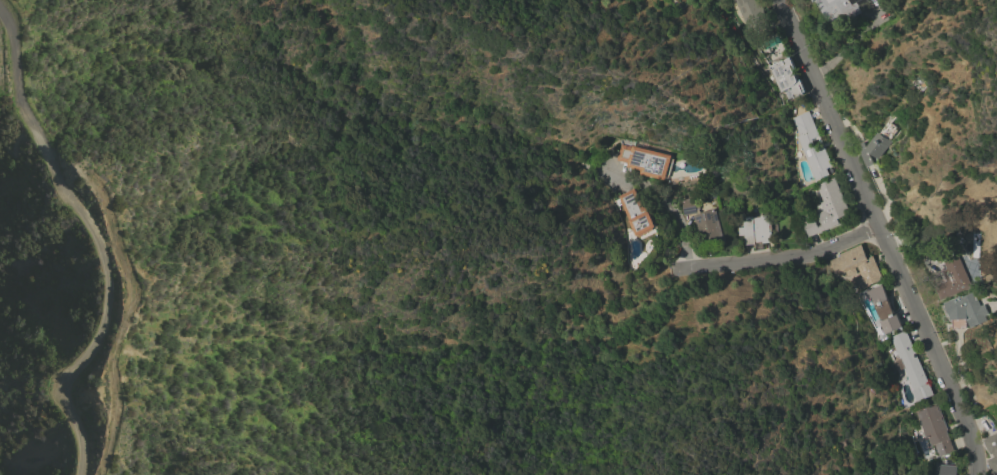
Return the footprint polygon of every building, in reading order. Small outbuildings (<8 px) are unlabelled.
[(747,29),(734,0),(758,0),(761,6),(762,6),(763,9),(762,10),(766,18),(764,19),(767,25),(754,32),(752,26),(747,29)] [(829,22),(815,0),(866,0),(857,6),(861,12),(835,28),(830,21),(829,22)] [(796,72),(799,77),(796,78),(797,80),(799,79),(805,91),(802,92),(803,93),(794,98),(790,89),(785,92),(784,90),(781,91),(769,66),(789,57),(795,68),(792,70),(794,74),(796,72)] [(832,166),(826,168),(829,174),(815,180),(796,136),(798,135),(790,118),(808,110),(819,135),(811,139),(815,147),(823,143),(832,166)] [(856,145),(863,142),(867,150),(878,132),(880,133),(888,121),(896,126),(894,128),(896,130),(890,139),(891,141),(880,158),(868,152),(873,163),(866,167),(856,145)] [(645,142),(646,142),(645,149),(671,155),(670,158),(673,159),(669,177),(666,177),(665,180),(640,174),(641,170),(626,167),(627,163),(615,160),(619,144),(631,146),(631,145),(634,146),(634,144),(635,140),(645,142)] [(834,177),(850,213),(837,219),(839,223),(824,230),(824,229),(808,237),(801,222),(813,217),(817,226),(821,224),(816,213),(824,210),(820,202),(823,201),(816,185),(834,177)] [(654,228),(655,229),(639,237),(639,235),(637,236),(618,196),(635,188),(644,207),(647,206),(657,226),(654,228)] [(724,241),(716,243),(716,242),(703,246),(698,228),(697,228),(693,215),(697,214),(696,213),(683,215),(681,200),(698,197),(699,209),(698,209),(700,213),(715,208),(724,241)] [(772,242),(762,243),(762,241),(759,242),(754,243),(755,244),(745,245),(743,234),(738,235),(737,227),(743,227),(742,217),(769,214),(772,242)] [(861,244),(867,258),(873,255),(883,278),(869,285),(859,290),(854,279),(861,276),(857,266),(855,267),(857,273),(847,277),(845,271),(836,276),(829,261),(840,256),(839,254),(861,244)] [(942,300),(936,286),(937,286),(931,274),(942,269),(942,270),(949,267),(946,261),(957,256),(971,286),(942,300)] [(883,284),(889,304),(891,304),(894,309),(892,310),(894,313),(896,312),(902,326),(884,334),(878,320),(880,320),(870,298),(869,299),(863,293),(883,284)] [(960,297),(972,292),(971,290),(978,288),(979,291),(983,289),(986,295),(977,299),(980,305),(984,304),(988,314),(984,315),(986,320),(970,328),(966,320),(968,319),(965,312),(966,328),(953,329),(952,317),(951,317),(944,303),(960,296),(960,297)] [(934,395),(917,402),(911,390),(913,390),(889,337),(905,330),(934,395)] [(946,430),(954,450),(948,452),(948,453),(944,455),(944,454),(938,456),(934,444),(931,446),(927,437),(925,436),(916,412),(925,409),(924,408),(929,406),(929,407),(938,404),(947,430),(946,430)] [(982,439),(996,432),(996,474),(994,474),(987,462),(988,459),(993,456),(992,453),(990,454),(988,451),(983,443),(984,442),(982,439)] [(956,465),(955,474),(934,474),(935,464),(956,465)]
